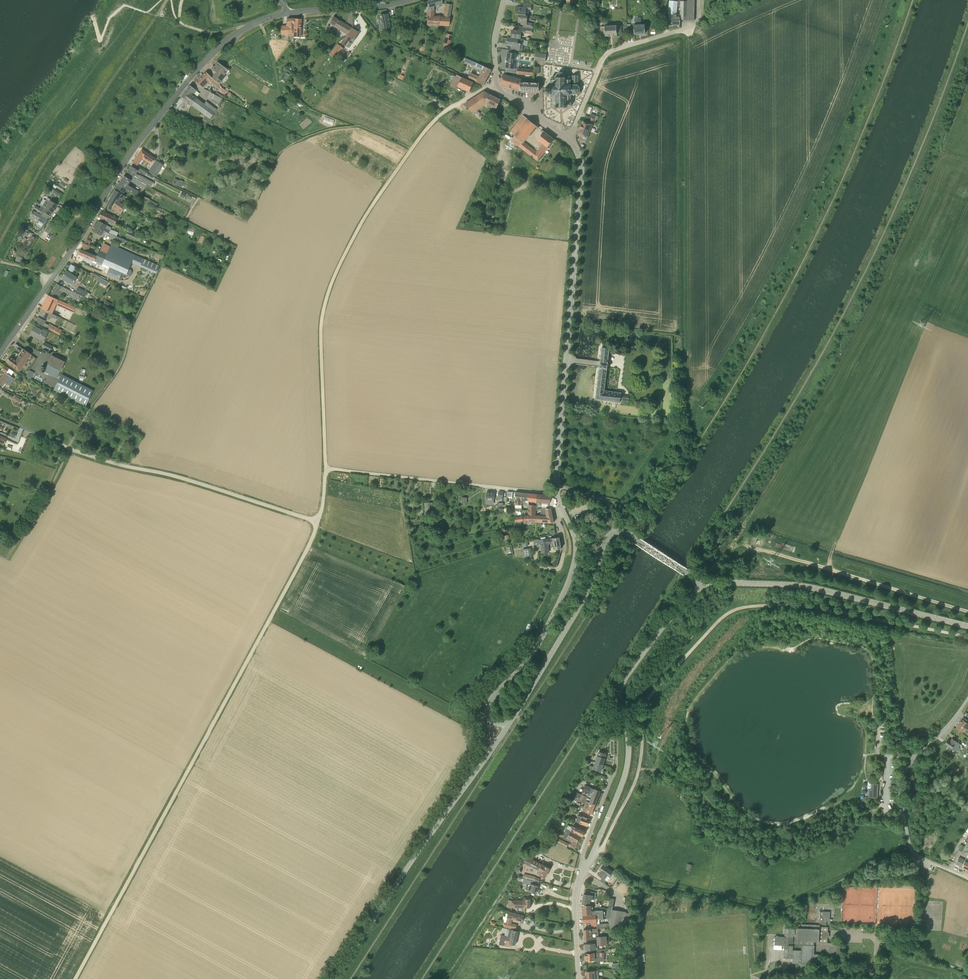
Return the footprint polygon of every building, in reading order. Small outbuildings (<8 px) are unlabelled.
[(434,6),(443,4),(441,0),(431,0),(428,1),(428,7),(427,16),(434,16),(434,9),(434,6)] [(695,0),(687,0),(687,1),(677,1),(670,1),(668,17),(669,17),(669,18),(670,18),(670,24),(680,24),(680,20),(687,20),(694,20),(695,0)] [(450,17),(452,4),(445,3),(444,17),(450,17)] [(531,10),(532,4),(524,3),(523,7),(516,6),(516,14),(526,15),(527,9),(531,10)] [(380,15),(381,19),(378,20),(379,29),(385,28),(386,33),(390,32),(389,28),(390,27),(387,14),(380,15)] [(532,28),(532,23),(527,23),(528,16),(526,15),(516,14),(519,15),(518,22),(524,23),(523,27),(532,28)] [(450,17),(444,17),(434,16),(427,16),(427,24),(449,25),(450,17)] [(640,17),(640,16),(637,16),(637,17),(636,17),(637,24),(634,25),(634,34),(645,33),(645,24),(641,24),(641,17),(640,17)] [(343,30),(346,24),(333,17),(330,23),(343,30)] [(282,34),(292,33),(292,30),(293,30),(293,26),(294,18),(287,19),(287,24),(288,25),(287,25),(287,27),(281,27),(282,34)] [(621,33),(621,25),(605,26),(601,27),(601,35),(605,35),(606,36),(617,35),(617,33),(621,33)] [(523,27),(518,26),(518,27),(519,27),(518,30),(512,30),(511,38),(508,37),(518,39),(521,39),(522,33),(525,33),(525,32),(532,33),(533,28),(532,28),(523,27)] [(357,31),(351,28),(345,38),(349,40),(350,37),(353,39),(357,31)] [(449,47),(452,34),(446,32),(443,45),(449,47)] [(520,51),(521,43),(518,43),(518,39),(508,37),(508,40),(508,41),(508,45),(513,45),(512,50),(511,49),(511,50),(516,50),(520,51)] [(345,45),(349,40),(345,38),(342,43),(341,42),(339,45),(343,48),(345,45)] [(329,54),(335,59),(343,49),(343,48),(339,45),(337,44),(329,54)] [(534,75),(534,73),(534,70),(518,68),(514,67),(516,50),(511,50),(511,53),(508,52),(507,58),(506,58),(506,59),(507,59),(507,61),(506,61),(506,62),(506,68),(507,68),(506,71),(517,73),(534,75)] [(545,62),(546,54),(535,52),(535,60),(545,62)] [(465,58),(464,61),(476,66),(477,63),(465,58)] [(219,84),(225,76),(224,75),(228,70),(217,62),(212,69),(215,72),(212,77),(212,78),(214,80),(219,84)] [(483,85),(488,75),(489,72),(491,69),(484,66),(483,69),(481,72),(479,76),(471,72),(468,78),(477,82),(483,85)] [(212,83),(214,80),(212,78),(212,77),(206,72),(195,83),(199,86),(203,88),(210,81),(212,83)] [(565,77),(565,75),(564,74),(564,73),(563,73),(561,72),(560,72),(559,72),(558,73),(557,73),(556,75),(556,76),(555,76),(555,77),(555,76),(554,76),(553,76),(552,76),(551,77),(551,78),(550,79),(550,85),(549,85),(549,86),(549,87),(545,87),(545,94),(551,94),(551,97),(551,106),(552,106),(555,106),(556,108),(559,108),(559,107),(561,107),(564,107),(564,108),(567,107),(567,105),(570,105),(570,106),(571,106),(571,105),(573,105),(573,104),(572,104),(572,99),(572,97),(571,97),(571,95),(577,94),(580,92),(580,87),(577,84),(577,82),(578,82),(578,75),(572,75),(572,77),(570,77),(569,76),(568,76),(568,75),(567,75),(566,76),(565,76),(565,77)] [(522,79),(503,74),(501,83),(501,85),(520,90),(521,83),(533,83),(533,82),(527,82),(527,79),(522,79)] [(470,91),(474,83),(457,75),(452,86),(451,87),(457,89),(459,86),(470,91)] [(218,89),(221,86),(219,84),(214,80),(212,83),(211,83),(218,89)] [(539,91),(539,83),(533,82),(533,83),(521,83),(520,90),(539,91)] [(186,90),(197,99),(197,98),(195,96),(192,94),(193,93),(194,94),(197,90),(189,85),(186,90)] [(181,97),(192,105),(197,99),(186,90),(181,97)] [(219,104),(222,98),(210,91),(207,97),(219,104)] [(490,94),(484,92),(464,104),(475,113),(486,104),(496,108),(501,99),(490,94)] [(197,98),(197,99),(192,105),(210,119),(217,109),(206,101),(204,104),(197,98)] [(228,113),(234,104),(228,101),(222,110),(228,113)] [(595,119),(596,115),(591,113),(590,117),(585,115),(580,128),(590,132),(593,124),(592,124),(594,119),(595,119)] [(520,147),(537,160),(548,147),(554,139),(523,115),(514,127),(518,130),(510,140),(519,147),(520,147)] [(587,138),(590,132),(580,128),(578,134),(586,137),(587,138)] [(132,163),(138,166),(142,159),(151,165),(155,159),(141,150),(132,163)] [(155,176),(163,165),(158,161),(155,166),(152,165),(148,172),(155,176)] [(137,180),(139,175),(136,173),(138,171),(131,166),(127,172),(133,176),(132,177),(137,180)] [(151,187),(153,183),(140,175),(139,175),(137,180),(141,183),(142,182),(143,183),(146,184),(151,187)] [(137,195),(139,191),(129,184),(132,181),(124,176),(118,185),(127,190),(137,195)] [(113,208),(127,190),(118,185),(114,192),(106,203),(113,208)] [(148,200),(143,197),(142,198),(162,209),(163,208),(157,205),(158,203),(149,199),(148,200)] [(48,202),(46,200),(42,207),(51,211),(53,212),(55,209),(54,209),(57,204),(49,200),(48,202)] [(125,206),(119,201),(114,208),(121,213),(125,206)] [(47,218),(49,214),(35,206),(34,208),(39,211),(37,213),(40,214),(47,218)] [(40,208),(35,206),(49,214),(51,211),(42,207),(41,207),(40,208)] [(37,220),(40,214),(37,213),(33,211),(29,217),(34,220),(35,219),(37,220)] [(114,224),(117,218),(102,211),(99,217),(114,224)] [(44,223),(47,218),(40,214),(37,220),(39,221),(35,226),(40,229),(44,223)] [(110,230),(107,229),(109,226),(102,223),(98,221),(96,226),(111,234),(117,236),(118,232),(110,229),(110,230)] [(111,234),(96,226),(93,231),(97,233),(101,235),(102,232),(107,235),(108,234),(110,235),(111,234)] [(139,241),(140,237),(127,231),(126,235),(139,241)] [(88,252),(90,246),(85,243),(81,249),(80,249),(78,254),(94,261),(99,263),(102,264),(110,267),(106,274),(119,279),(122,273),(126,274),(132,261),(152,270),(151,271),(156,274),(160,266),(111,244),(110,247),(107,253),(100,250),(99,250),(96,255),(88,252)] [(107,253),(110,247),(103,243),(100,250),(107,253)] [(72,275),(76,268),(77,266),(71,263),(66,271),(62,278),(72,284),(77,277),(72,275)] [(106,285),(108,282),(97,275),(95,278),(106,285)] [(72,291),(62,286),(57,284),(51,292),(58,296),(59,295),(62,291),(68,294),(67,296),(74,299),(77,293),(72,291)] [(85,296),(87,292),(77,287),(75,291),(85,296)] [(42,309),(51,313),(53,307),(55,304),(72,311),(74,307),(57,299),(55,298),(48,295),(45,303),(42,309)] [(109,308),(112,304),(106,300),(103,304),(109,308)] [(60,317),(51,313),(42,309),(39,315),(50,320),(51,317),(59,320),(60,317)] [(48,325),(45,323),(46,321),(38,317),(36,322),(47,329),(47,328),(60,335),(62,330),(49,323),(48,325)] [(43,330),(35,326),(35,325),(31,332),(34,334),(33,336),(43,342),(49,331),(43,329),(43,330)] [(50,351),(52,345),(44,341),(41,347),(50,351)] [(608,364),(610,347),(605,347),(605,344),(602,344),(600,363),(600,366),(607,367),(608,364)] [(26,361),(31,354),(24,349),(16,361),(10,357),(7,362),(17,369),(24,360),(26,361)] [(65,362),(66,359),(55,354),(53,356),(65,362)] [(57,378),(65,362),(53,356),(50,355),(42,371),(57,378)] [(4,365),(1,370),(5,373),(0,380),(0,384),(4,387),(6,384),(9,385),(14,378),(11,376),(14,372),(17,374),(18,373),(15,370),(14,371),(4,365)] [(620,402),(622,392),(605,390),(607,367),(600,366),(596,399),(620,402)] [(86,406),(93,391),(61,374),(53,389),(86,406)] [(491,504),(492,501),(494,501),(495,492),(487,491),(486,504),(491,504)] [(536,505),(536,494),(528,493),(528,505),(535,505),(536,505)] [(550,503),(550,496),(537,494),(536,494),(536,505),(535,505),(535,508),(549,508),(549,503),(550,503)] [(550,508),(549,508),(535,508),(535,505),(528,505),(528,506),(528,510),(529,510),(529,516),(538,515),(538,522),(543,522),(548,522),(554,522),(551,508),(550,508)] [(561,548),(559,537),(549,538),(543,539),(543,540),(536,541),(536,545),(541,545),(541,553),(545,553),(549,553),(548,544),(555,543),(555,549),(561,548)] [(962,719),(959,724),(956,729),(962,733),(965,728),(967,731),(967,722),(967,723),(962,719)] [(957,741),(952,738),(950,741),(948,739),(945,743),(948,745),(948,746),(948,749),(953,753),(957,747),(958,748),(960,749),(962,746),(960,745),(961,744),(957,741)] [(605,757),(605,755),(599,752),(598,755),(597,755),(595,762),(603,764),(605,757)] [(601,771),(603,764),(595,762),(593,766),(589,765),(587,769),(593,771),(594,769),(601,771)] [(595,789),(585,785),(582,793),(587,795),(587,796),(591,797),(590,801),(586,800),(586,801),(595,804),(600,791),(595,789)] [(595,804),(586,801),(584,806),(582,805),(580,806),(579,809),(584,810),(583,811),(591,813),(595,804)] [(586,815),(579,813),(578,814),(576,821),(587,825),(590,819),(585,817),(586,815)] [(573,825),(572,827),(570,830),(581,835),(583,836),(584,835),(584,834),(584,833),(585,831),(573,825)] [(570,830),(570,831),(567,837),(572,840),(572,841),(570,845),(574,847),(577,843),(581,835),(570,830)] [(569,843),(560,838),(558,842),(567,847),(569,843)] [(965,859),(959,857),(956,863),(967,869),(967,854),(965,859)] [(537,873),(540,875),(544,877),(550,868),(542,864),(526,856),(522,863),(533,868),(538,871),(537,873)] [(609,876),(612,872),(602,865),(599,869),(601,871),(598,875),(602,878),(600,880),(604,883),(606,880),(604,879),(607,875),(609,876)] [(536,892),(538,885),(534,884),(535,881),(534,881),(527,879),(523,878),(522,881),(527,882),(525,889),(536,892)] [(595,900),(596,895),(584,893),(582,904),(589,905),(590,899),(595,900)] [(530,907),(530,899),(523,899),(511,899),(508,899),(508,906),(511,906),(511,907),(525,908),(525,907),(530,907)] [(592,906),(589,905),(582,904),(583,920),(587,920),(587,918),(596,918),(596,919),(596,918),(599,918),(599,919),(604,919),(604,917),(606,917),(605,910),(604,910),(604,909),(593,910),(592,909),(594,908),(594,905),(592,906)] [(623,927),(626,911),(613,909),(608,908),(606,918),(612,917),(611,923),(610,927),(623,927)] [(523,921),(524,915),(509,911),(508,917),(506,922),(505,922),(504,925),(516,928),(517,925),(511,923),(512,918),(523,921)] [(829,921),(830,911),(823,911),(820,911),(819,923),(823,923),(823,924),(826,924),(826,921),(829,921)] [(596,919),(596,918),(587,918),(587,920),(583,920),(583,922),(592,922),(592,925),(597,925),(597,928),(610,927),(611,923),(597,924),(596,919)] [(828,932),(828,927),(820,926),(820,925),(801,924),(801,928),(798,927),(797,940),(801,940),(801,944),(814,945),(814,941),(819,941),(819,942),(827,943),(827,937),(829,937),(829,932),(828,932)] [(794,929),(785,928),(785,936),(775,936),(775,945),(784,945),(783,959),(792,959),(792,964),(801,963),(800,966),(810,966),(810,963),(818,964),(818,954),(814,955),(815,945),(801,945),(801,951),(793,950),(793,946),(789,945),(789,944),(793,944),(794,929)] [(512,930),(510,929),(508,936),(500,935),(498,941),(499,941),(498,944),(510,947),(511,944),(515,945),(518,931),(512,929),(512,930)] [(585,940),(592,939),(591,929),(584,929),(585,940)] [(607,944),(606,940),(597,940),(597,943),(595,943),(586,943),(586,944),(587,949),(586,949),(586,950),(595,949),(606,949),(606,948),(604,949),(604,947),(598,948),(598,944),(607,944)] [(595,956),(604,956),(604,952),(606,952),(606,949),(595,949),(595,952),(586,953),(586,956),(586,957),(586,959),(586,960),(595,959),(595,956)] [(595,970),(587,971),(587,978),(595,978),(595,970)]
